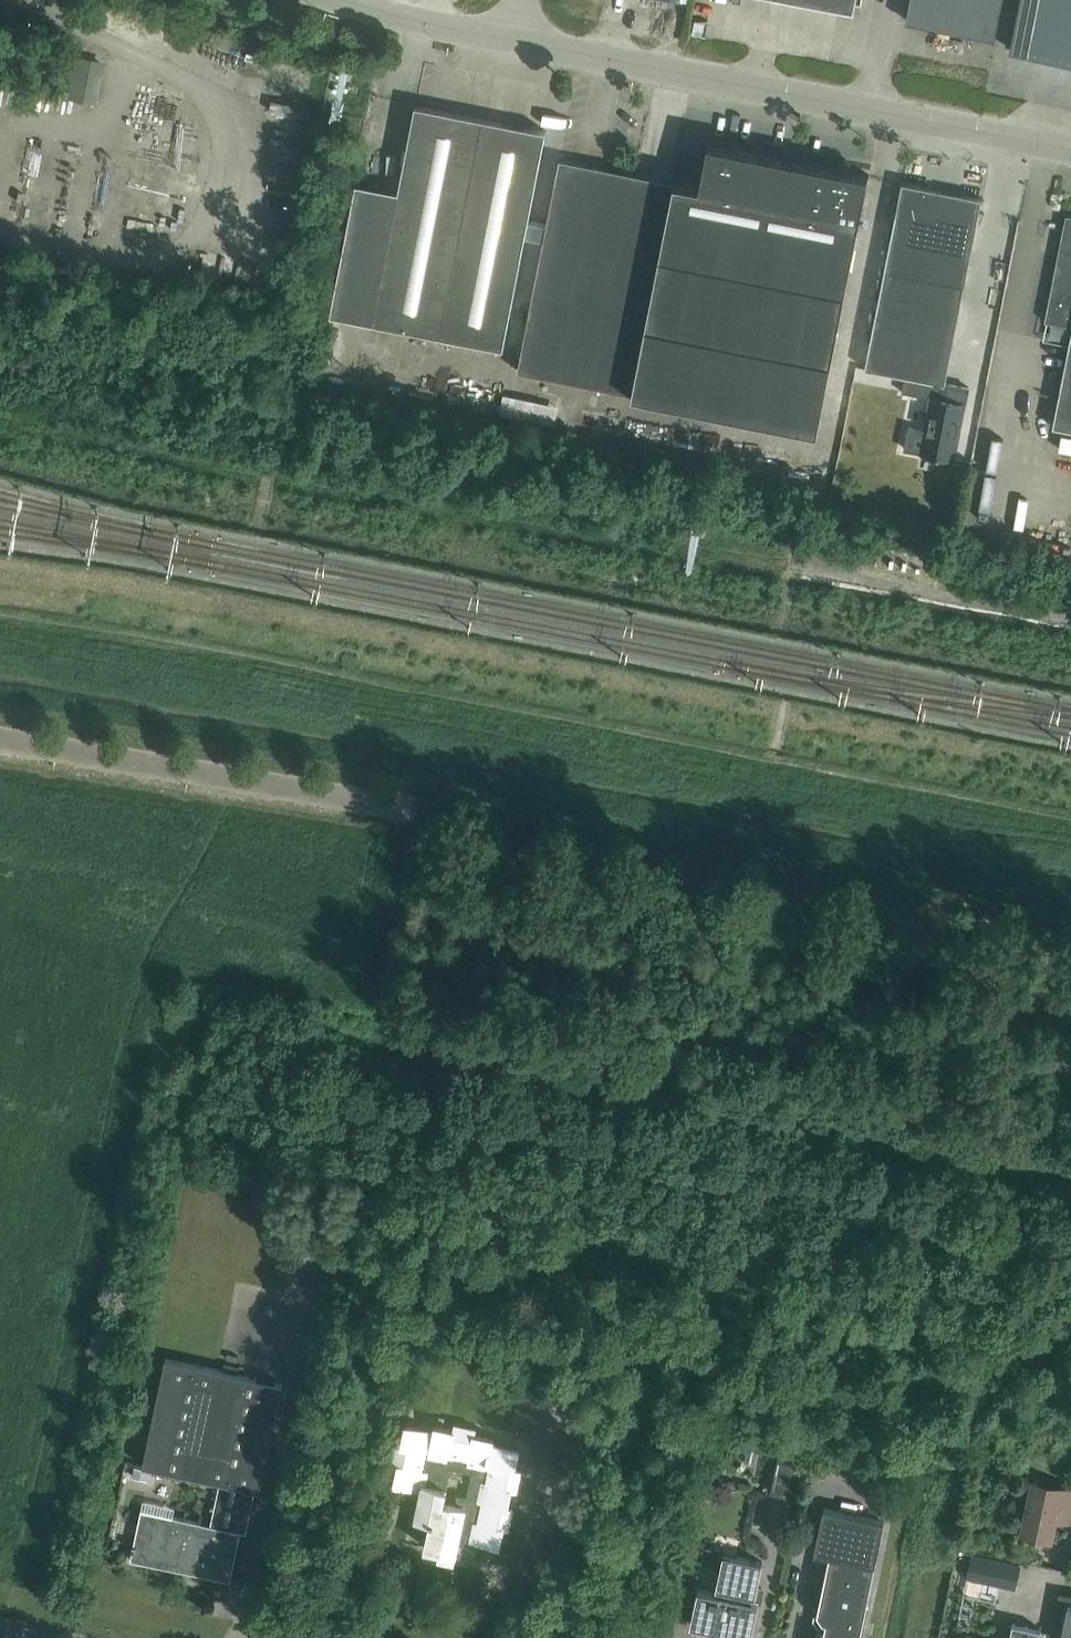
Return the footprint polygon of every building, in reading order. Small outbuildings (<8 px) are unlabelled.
[(853,12),(855,0),(793,0),(853,12)] [(1002,0),(910,0),(906,20),(994,38),(1002,0)] [(1070,62),(1070,0),(1021,0),(1011,50),(1070,62)] [(394,211),(372,322),(503,347),(545,130),(415,105),(394,211)] [(674,181),(632,393),(817,430),(869,174),(708,142),(699,186),(674,181)] [(632,393),(674,181),(560,158),(517,370),(632,393)] [(981,198),(902,182),(865,368),(904,376),(905,374),(944,382),(981,198)] [(394,211),(352,203),(330,314),(372,322),(394,211)] [(1070,326),(1070,216),(1066,215),(1063,229),(1045,321),(1070,326)] [(1053,426),(1070,430),(1070,334),(1053,426)] [(968,387),(944,382),(905,374),(904,376),(901,392),(930,398),(924,430),(908,427),(904,449),(954,458),(968,387)] [(543,406),(544,398),(506,389),(504,398),(543,406)] [(132,1551),(130,1560),(230,1581),(240,1531),(250,1533),(282,1383),(165,1358),(142,1465),(220,1481),(210,1525),(176,1517),(179,1506),(143,1498),(133,1544),(132,1544),(131,1550),(132,1551)] [(402,1444),(396,1443),(392,1463),(398,1465),(394,1484),(421,1489),(415,1518),(430,1521),(424,1547),(439,1550),(438,1557),(453,1560),(458,1537),(498,1546),(502,1526),(507,1528),(512,1507),(506,1506),(510,1488),(515,1490),(520,1469),(514,1468),(518,1449),(491,1443),(493,1437),(474,1433),(475,1428),(454,1424),(453,1429),(434,1425),(433,1431),(406,1425),(402,1444)] [(758,1445),(747,1443),(743,1463),(754,1465),(758,1445)] [(779,1449),(770,1492),(787,1496),(797,1453),(779,1449)] [(1070,1511),(1070,1489),(1033,1480),(1022,1533),(1051,1539),(1056,1512),(1070,1515),(1070,1511)] [(829,1554),(819,1602),(819,1603),(817,1612),(823,1620),(826,1621),(824,1631),(820,1631),(819,1637),(859,1637),(884,1520),(820,1506),(810,1550),(829,1554)] [(712,1628),(710,1636),(709,1636),(709,1637),(711,1637),(729,1637),(730,1632),(751,1636),(758,1601),(751,1600),(752,1596),(755,1596),(762,1562),(723,1553),(716,1588),(718,1588),(717,1593),(697,1588),(690,1623),(712,1628)] [(991,1558),(986,1582),(1015,1588),(1021,1564),(991,1558)] [(1069,1604),(1061,1637),(1070,1637),(1070,1604),(1069,1604)] [(1041,1629),(1012,1623),(1009,1637),(1039,1637),(1041,1629)]
